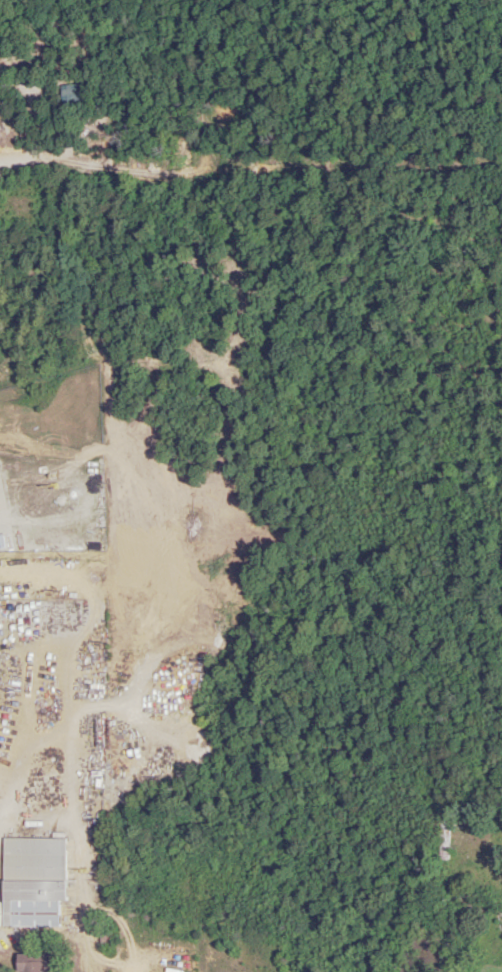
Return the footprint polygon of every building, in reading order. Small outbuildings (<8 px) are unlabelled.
[(439,860),(450,860),(451,819),(440,819),(439,860)] [(0,928),(59,928),(60,902),(65,902),(65,840),(1,839),(0,928)] [(49,955),(15,955),(15,971),(49,971),(49,955)]
